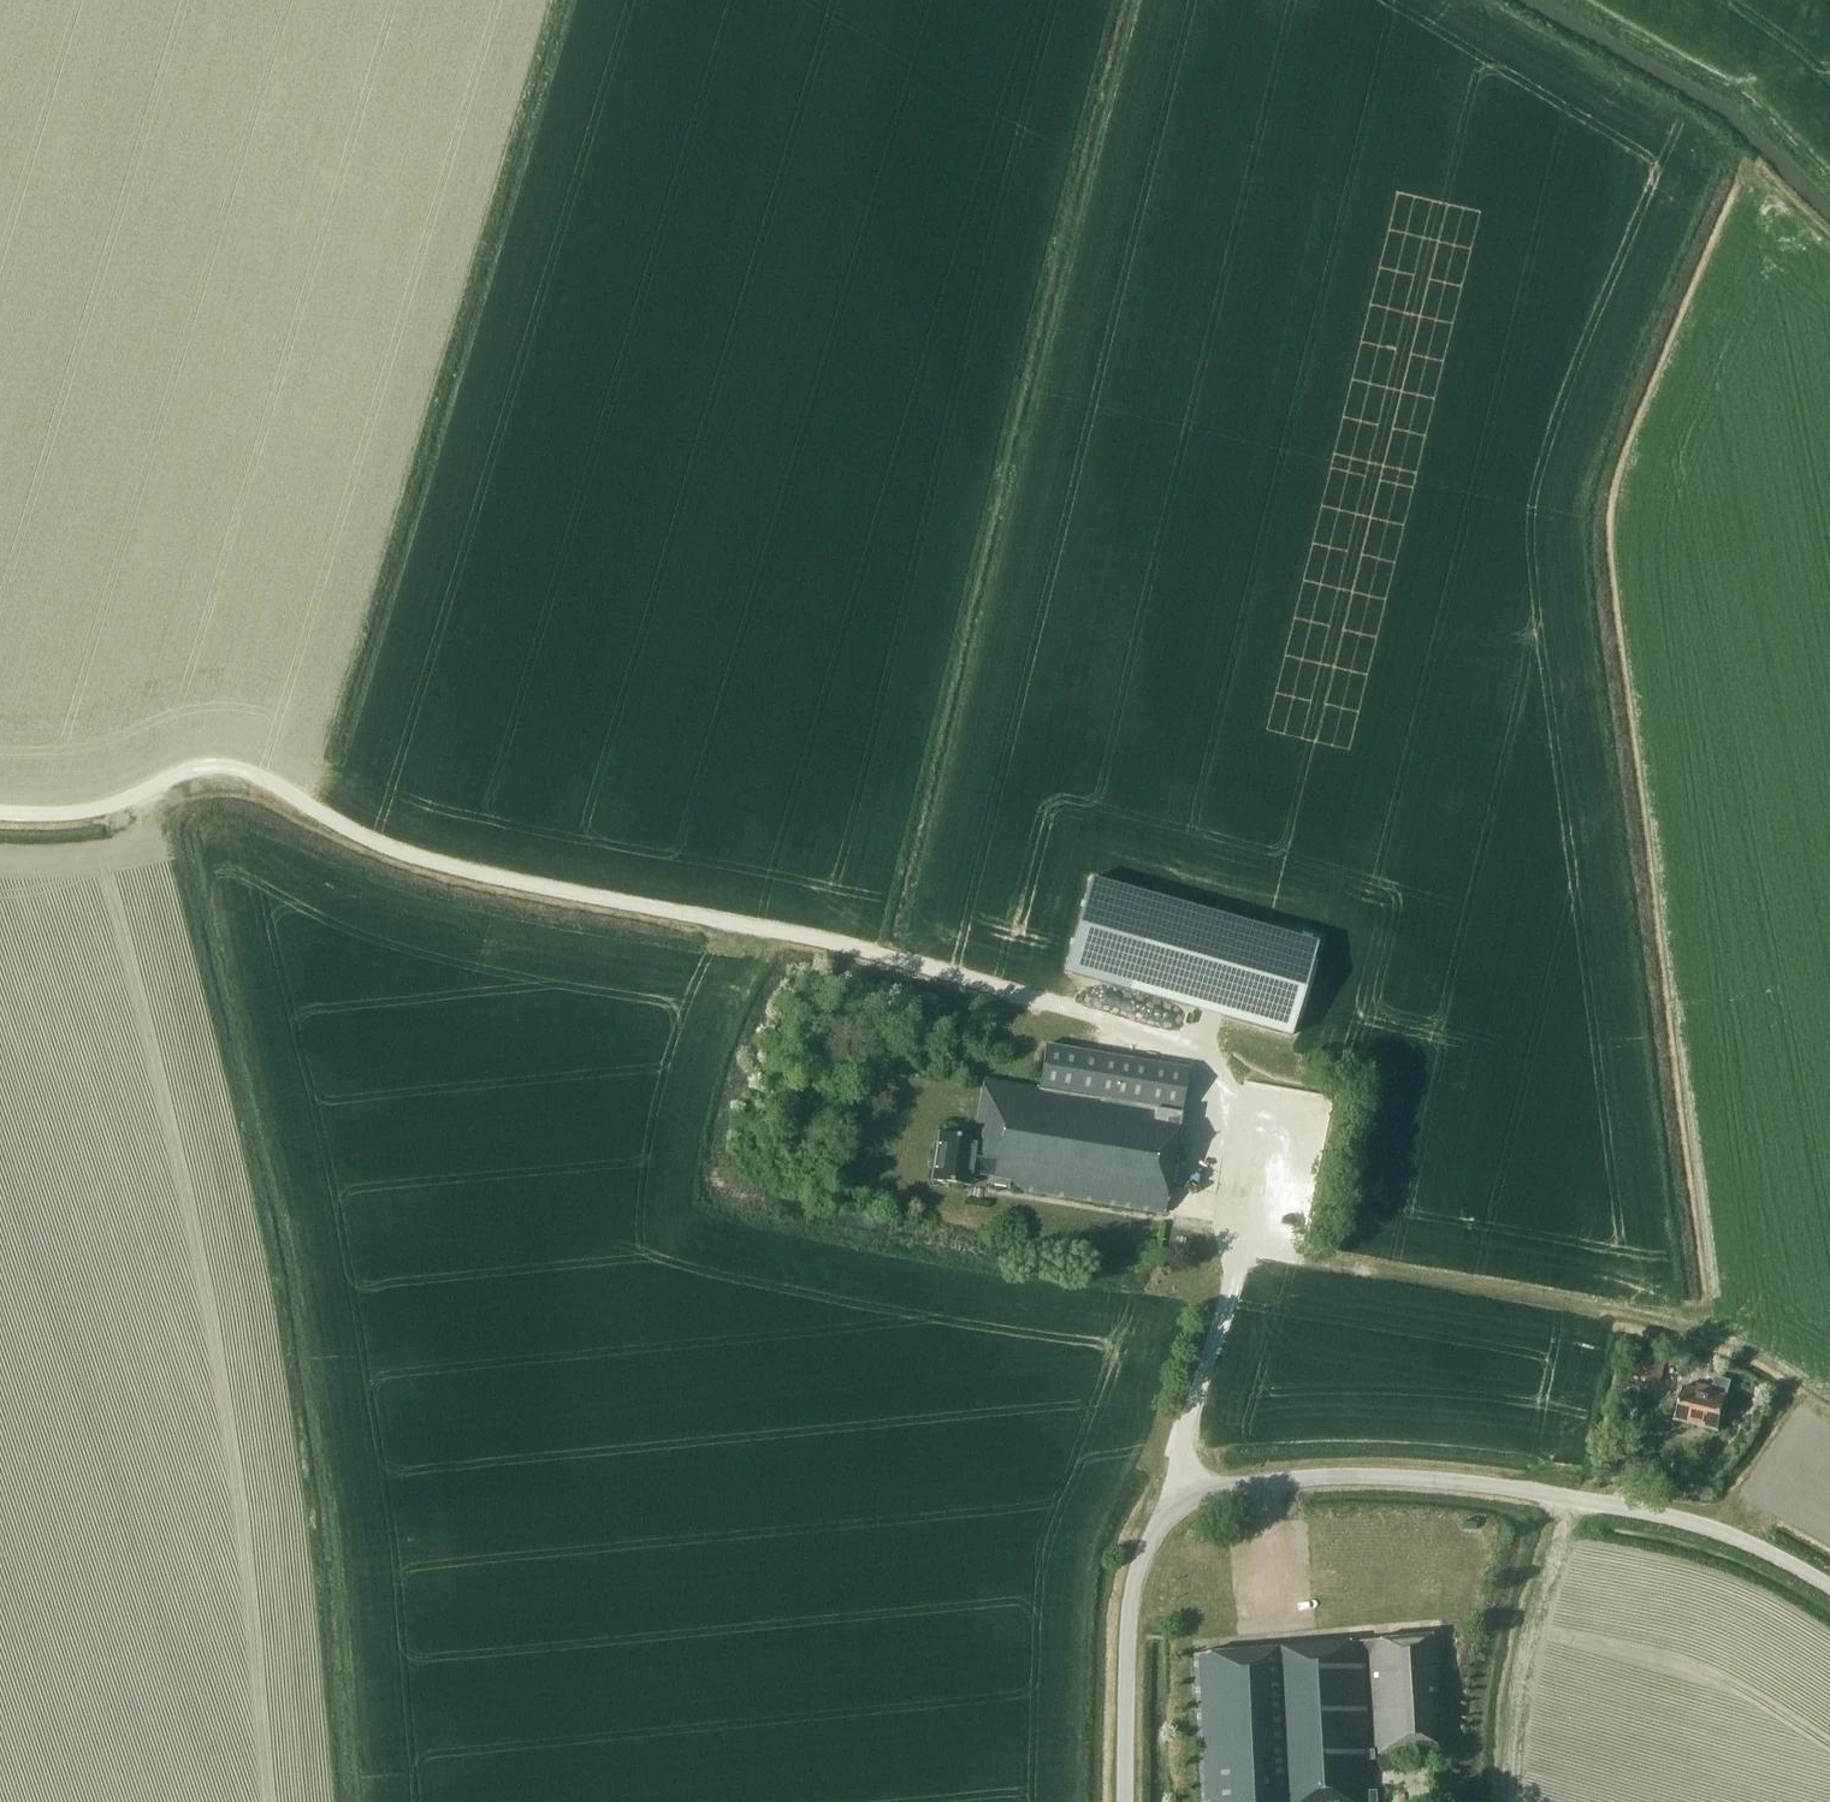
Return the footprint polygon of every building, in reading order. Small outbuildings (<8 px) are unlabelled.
[(1128,992),(1290,1038),(1317,942),(1155,896),(1128,992)] [(1040,1089),(1183,1112),(1190,1070),(1047,1046),(1040,1089)] [(1183,1112),(1040,1089),(985,1080),(975,1139),(939,1133),(930,1180),(968,1186),(970,1173),(988,1176),(986,1184),(1165,1214),(1183,1112)] [(1666,1359),(1636,1352),(1630,1379),(1660,1385),(1666,1359)] [(1728,1390),(1700,1384),(1699,1389),(1683,1385),(1675,1419),(1719,1429),(1728,1390)] [(1444,1636),(1195,1655),(1202,1801),(1372,1801),(1370,1757),(1450,1753),(1444,1636)]
